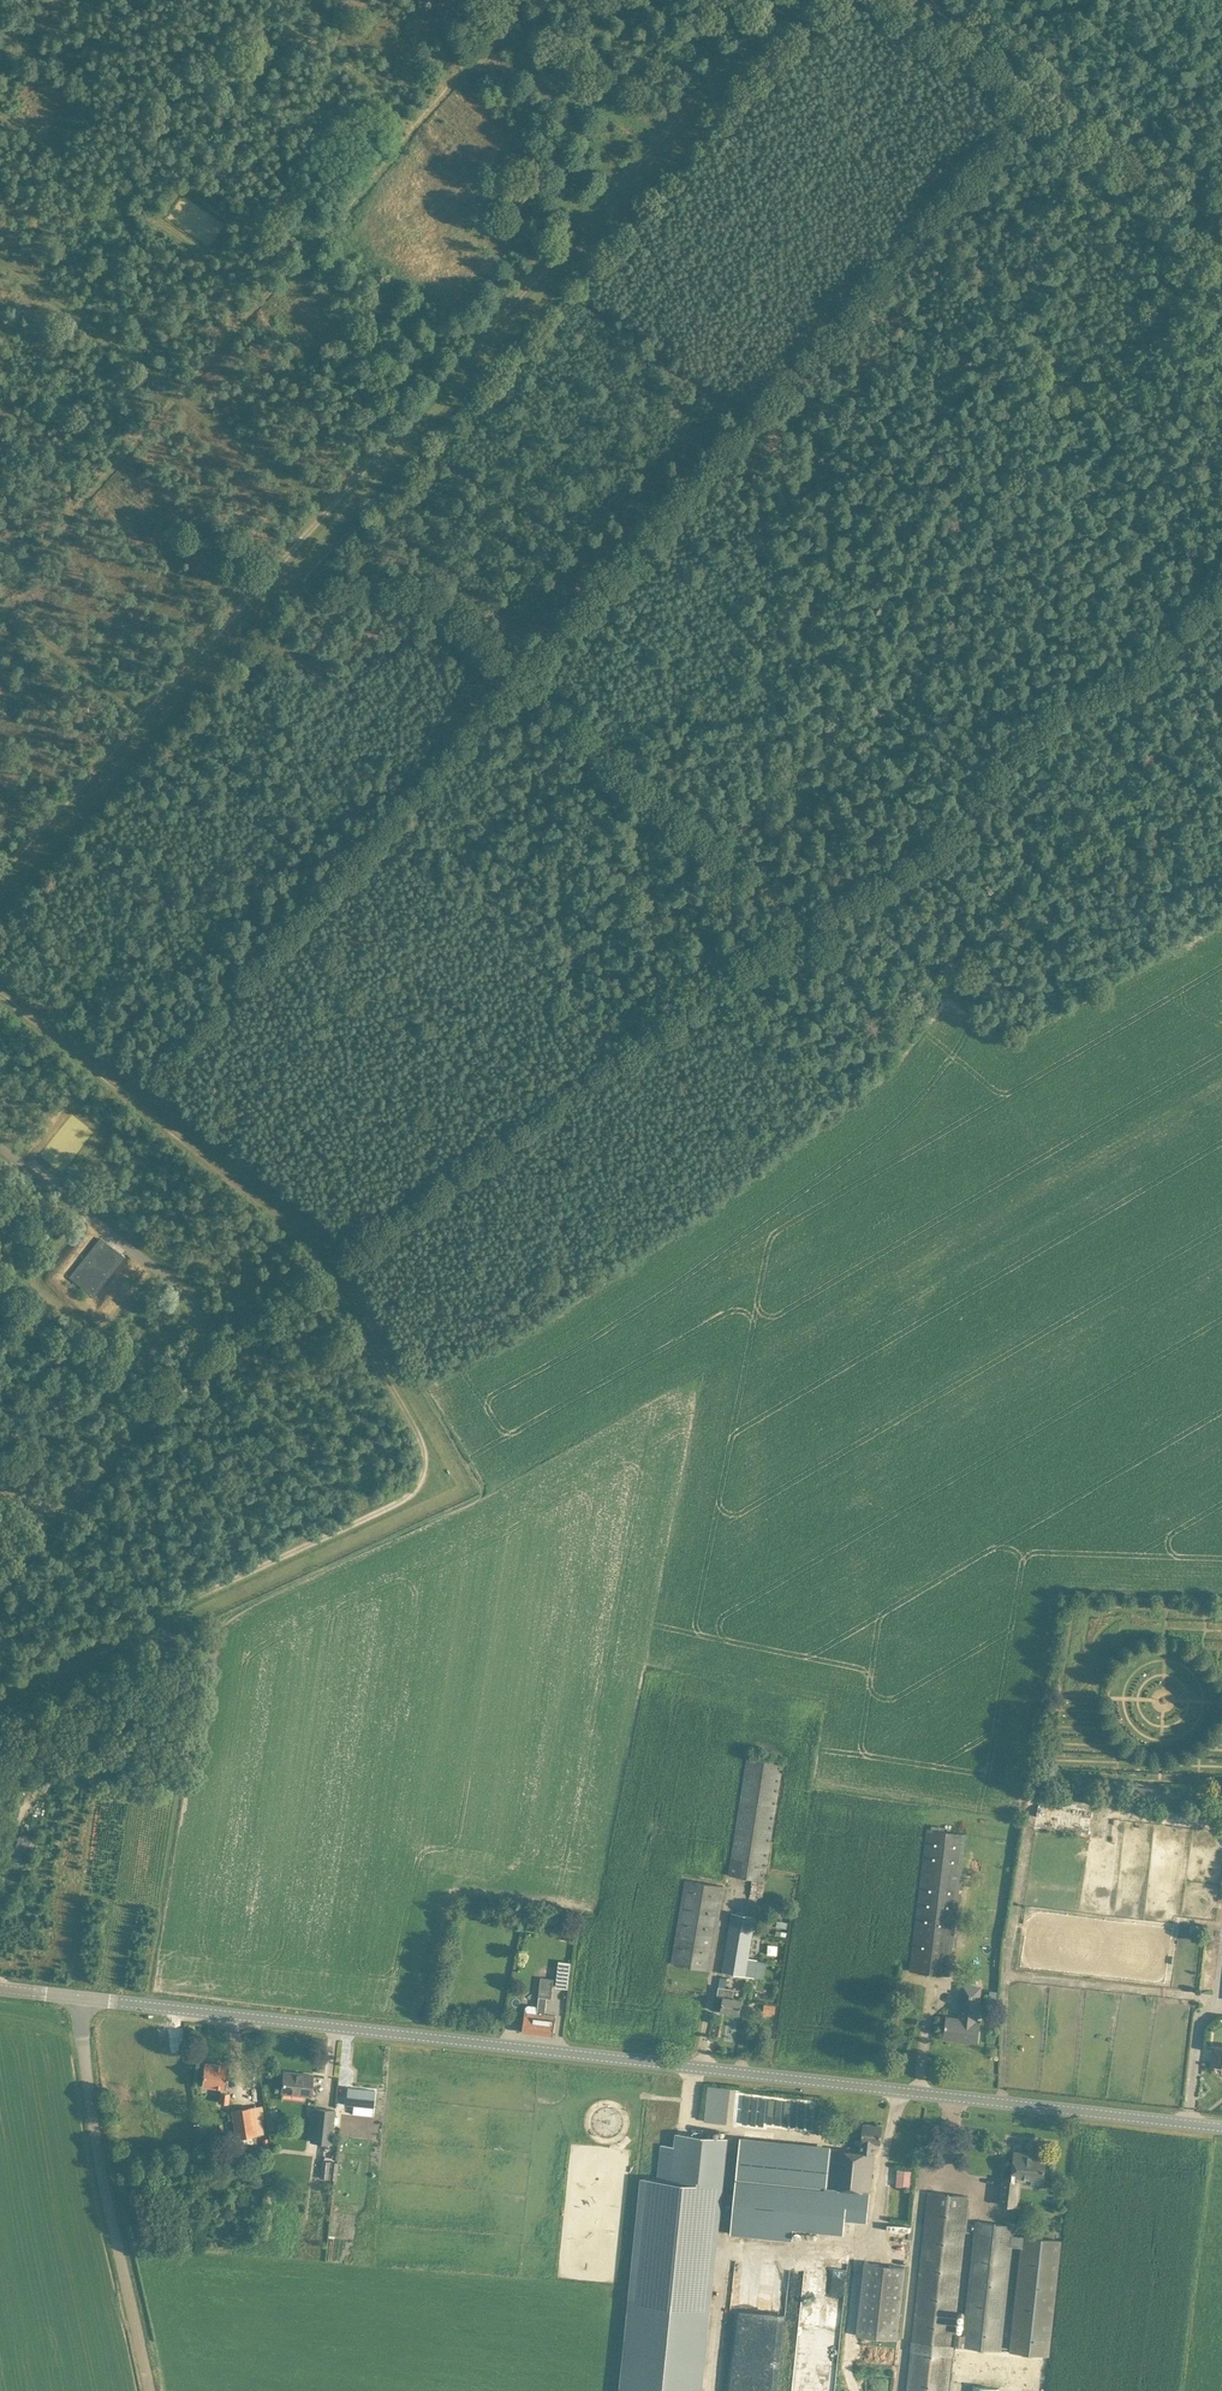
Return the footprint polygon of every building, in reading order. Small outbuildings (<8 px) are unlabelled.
[(1216,248),(1212,253),(1216,257),(1220,252),(1216,248)] [(94,1296),(126,1256),(100,1237),(69,1276),(94,1296)] [(729,1875),(764,1880),(783,1759),(748,1754),(729,1875)] [(1154,1795),(1137,1793),(1136,1800),(1153,1802),(1154,1795)] [(949,1975),(966,1834),(944,1831),(945,1827),(932,1825),(931,1830),(927,1829),(910,1970),(949,1975)] [(1090,1837),(1089,1847),(1103,1849),(1105,1840),(1090,1837)] [(685,1880),(671,1963),(710,1970),(712,1958),(725,1886),(685,1880)] [(768,1926),(770,1916),(768,1916),(769,1908),(759,1906),(758,1916),(763,1917),(762,1925),(768,1926)] [(756,1916),(732,1913),(722,1972),(754,1977),(757,1959),(749,1957),(756,1916)] [(558,1965),(556,1985),(568,1986),(571,1962),(563,1961),(558,1965)] [(725,1988),(727,1980),(727,1978),(721,1977),(720,1979),(717,1995),(724,1996),(721,2010),(739,2013),(742,1999),(733,1997),(734,1989),(725,1988)] [(554,2035),(555,2023),(556,2016),(545,2014),(547,1998),(552,1998),(554,1979),(541,1978),(539,1997),(538,2006),(528,2005),(526,2007),(523,2031),(554,2035)] [(971,2000),(968,2020),(947,2017),(945,2037),(977,2042),(983,2002),(971,2000)] [(1215,2049),(1214,2065),(1221,2066),(1221,2050),(1215,2049)] [(228,2065),(204,2062),(202,2086),(226,2088),(228,2065)] [(310,2096),(311,2087),(313,2075),(283,2071),(282,2083),(281,2092),(310,2096)] [(347,2087),(345,2104),(372,2107),(374,2090),(347,2087)] [(219,2102),(228,2103),(229,2092),(220,2091),(219,2102)] [(742,2102),(741,2117),(786,2120),(786,2113),(780,2113),(781,2106),(773,2106),(773,2104),(742,2102)] [(252,2142),(251,2135),(264,2133),(261,2118),(264,2117),(262,2105),(232,2109),(237,2144),(252,2142)] [(314,2107),(310,2141),(331,2143),(335,2109),(314,2107)] [(860,2152),(741,2139),(731,2233),(783,2239),(784,2227),(843,2233),(844,2218),(866,2221),(875,2142),(881,2143),(882,2125),(863,2123),(860,2152)] [(721,2138),(687,2134),(677,2133),(673,2181),(643,2178),(620,2390),(696,2390),(721,2138)] [(1020,2179),(1016,2179),(1016,2176),(1043,2179),(1045,2158),(1034,2157),(1034,2154),(1015,2152),(1012,2180),(1003,2179),(1000,2204),(1017,2206),(1020,2179)] [(320,2177),(328,2178),(336,2179),(338,2161),(330,2161),(322,2160),(320,2177)] [(912,2186),(913,2169),(896,2168),(895,2185),(912,2186)] [(954,2345),(1001,2350),(1013,2246),(1021,2246),(1009,2351),(1048,2355),(1061,2240),(1012,2235),(1013,2225),(976,2221),(964,2334),(954,2333),(967,2208),(968,2196),(928,2192),(907,2390),(949,2390),(954,2345)] [(839,2339),(849,2256),(832,2254),(826,2303),(821,2302),(817,2327),(818,2327),(817,2332),(805,2331),(804,2334),(839,2339)] [(864,2262),(857,2334),(897,2339),(905,2266),(864,2262)]
